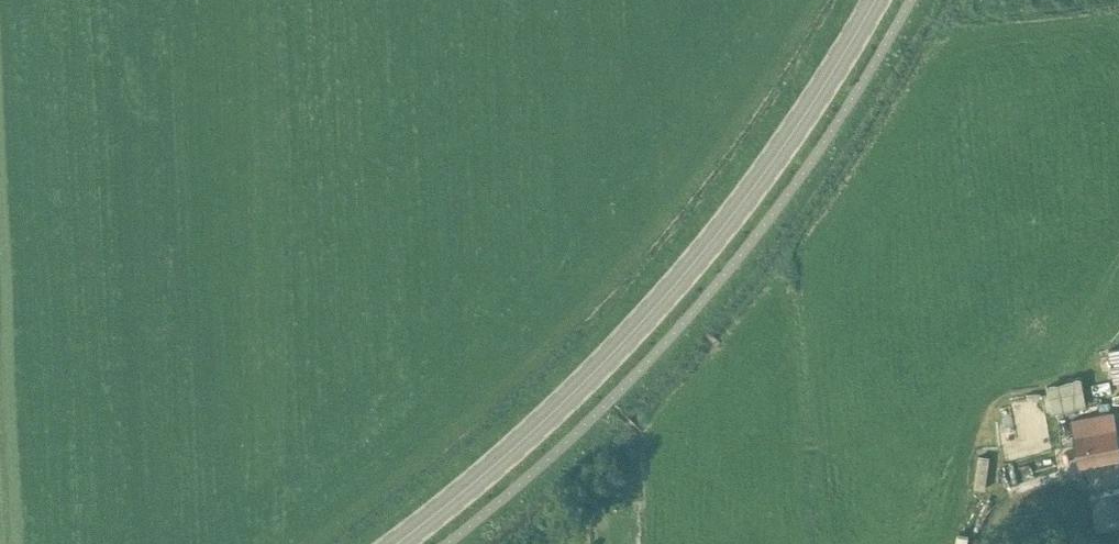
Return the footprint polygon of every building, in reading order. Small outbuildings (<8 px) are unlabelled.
[(1073,419),(1081,463),(1118,456),(1118,435),(1114,411),(1073,419)] [(1093,494),(1099,525),(1118,522),(1118,489),(1093,494)] [(978,518),(990,495),(981,490),(968,513),(978,518)] [(971,534),(960,531),(958,543),(969,543),(971,534)]
